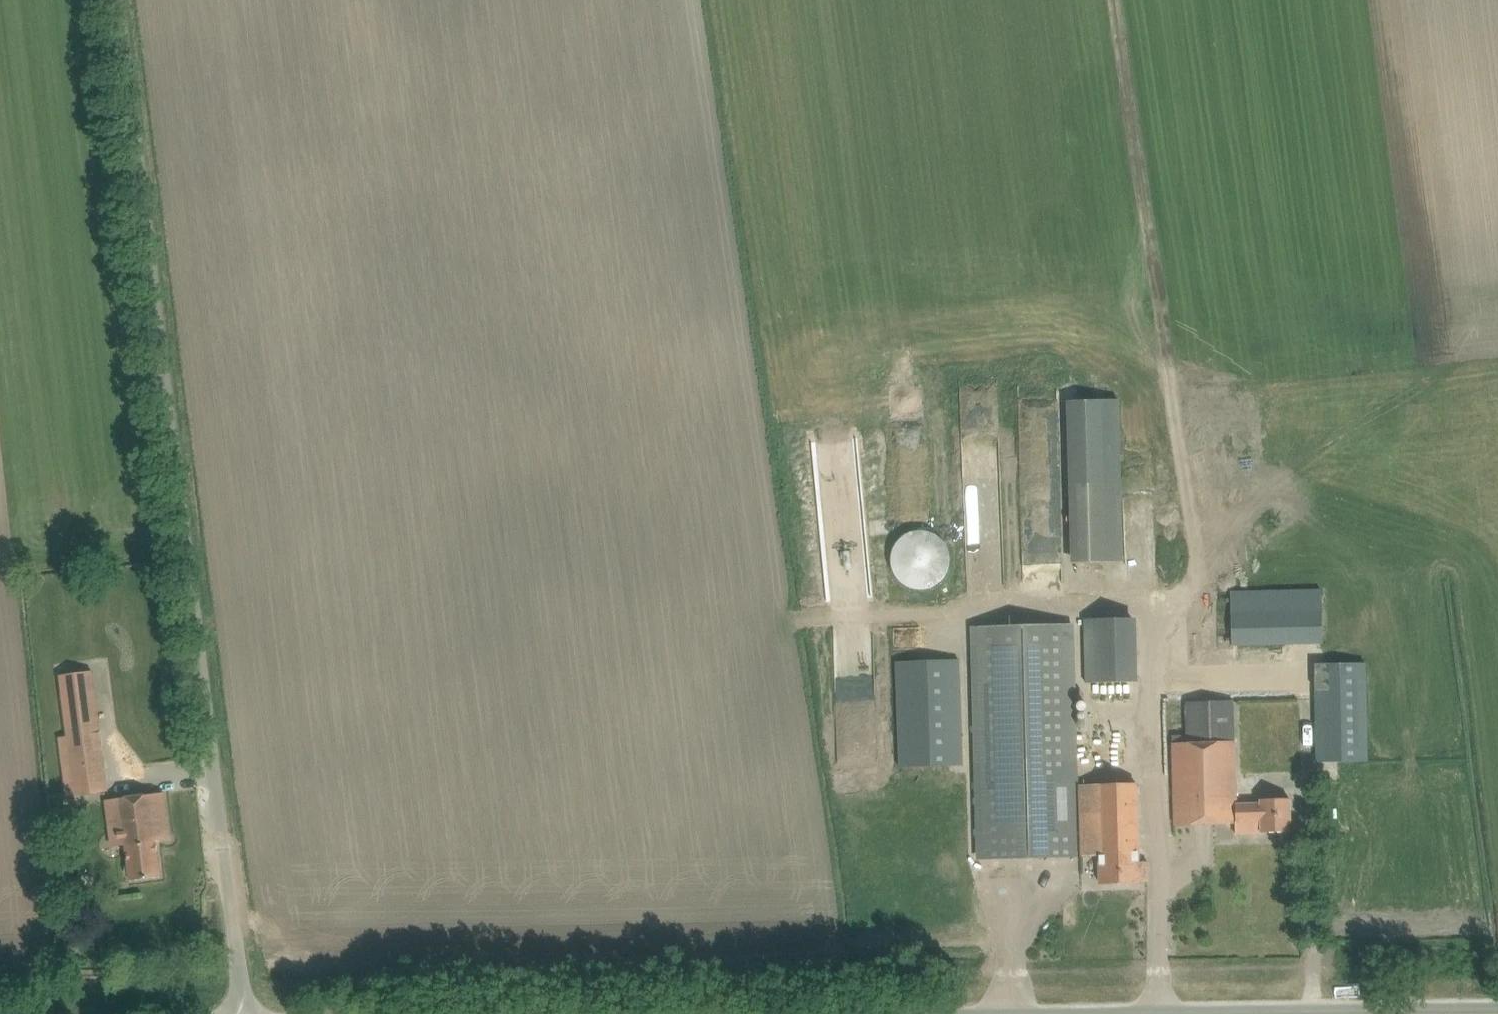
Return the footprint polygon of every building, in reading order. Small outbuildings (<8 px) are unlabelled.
[(1119,399),(1067,402),(1069,481),(1071,563),(1123,561),(1121,480),(1119,399)] [(891,555),(890,561),(892,568),(894,576),(899,582),(905,586),(911,589),(918,590),(926,589),(933,587),(938,583),(944,578),(947,572),(948,567),(950,559),(948,551),(945,544),(940,537),(933,534),(925,531),(918,530),(910,532),(903,535),(899,538),(894,544),(892,549),(891,555)] [(1363,588),(1231,591),(1231,647),(1365,644),(1363,588)] [(1134,617),(1084,617),(1085,682),(1137,681),(1134,617)] [(1070,625),(971,627),(973,763),(976,859),(1076,856),(1073,762),(1070,625)] [(959,661),(894,664),(898,767),(962,765),(959,661)] [(1366,661),(1314,662),(1316,762),(1368,761),(1366,661)] [(93,671),(60,675),(68,736),(59,737),(67,796),(108,791),(93,671)] [(1172,737),(1174,805),(1175,825),(1236,823),(1236,834),(1261,834),(1261,833),(1291,832),(1290,799),(1260,799),(1260,803),(1236,804),(1233,701),(1185,702),(1186,736),(1172,737)] [(1136,784),(1080,786),(1083,855),(1099,855),(1100,883),(1139,882),(1148,882),(1147,862),(1147,861),(1138,862),(1138,853),(1136,784)] [(106,800),(110,826),(123,824),(131,880),(161,876),(156,842),(170,840),(164,792),(106,800)]
